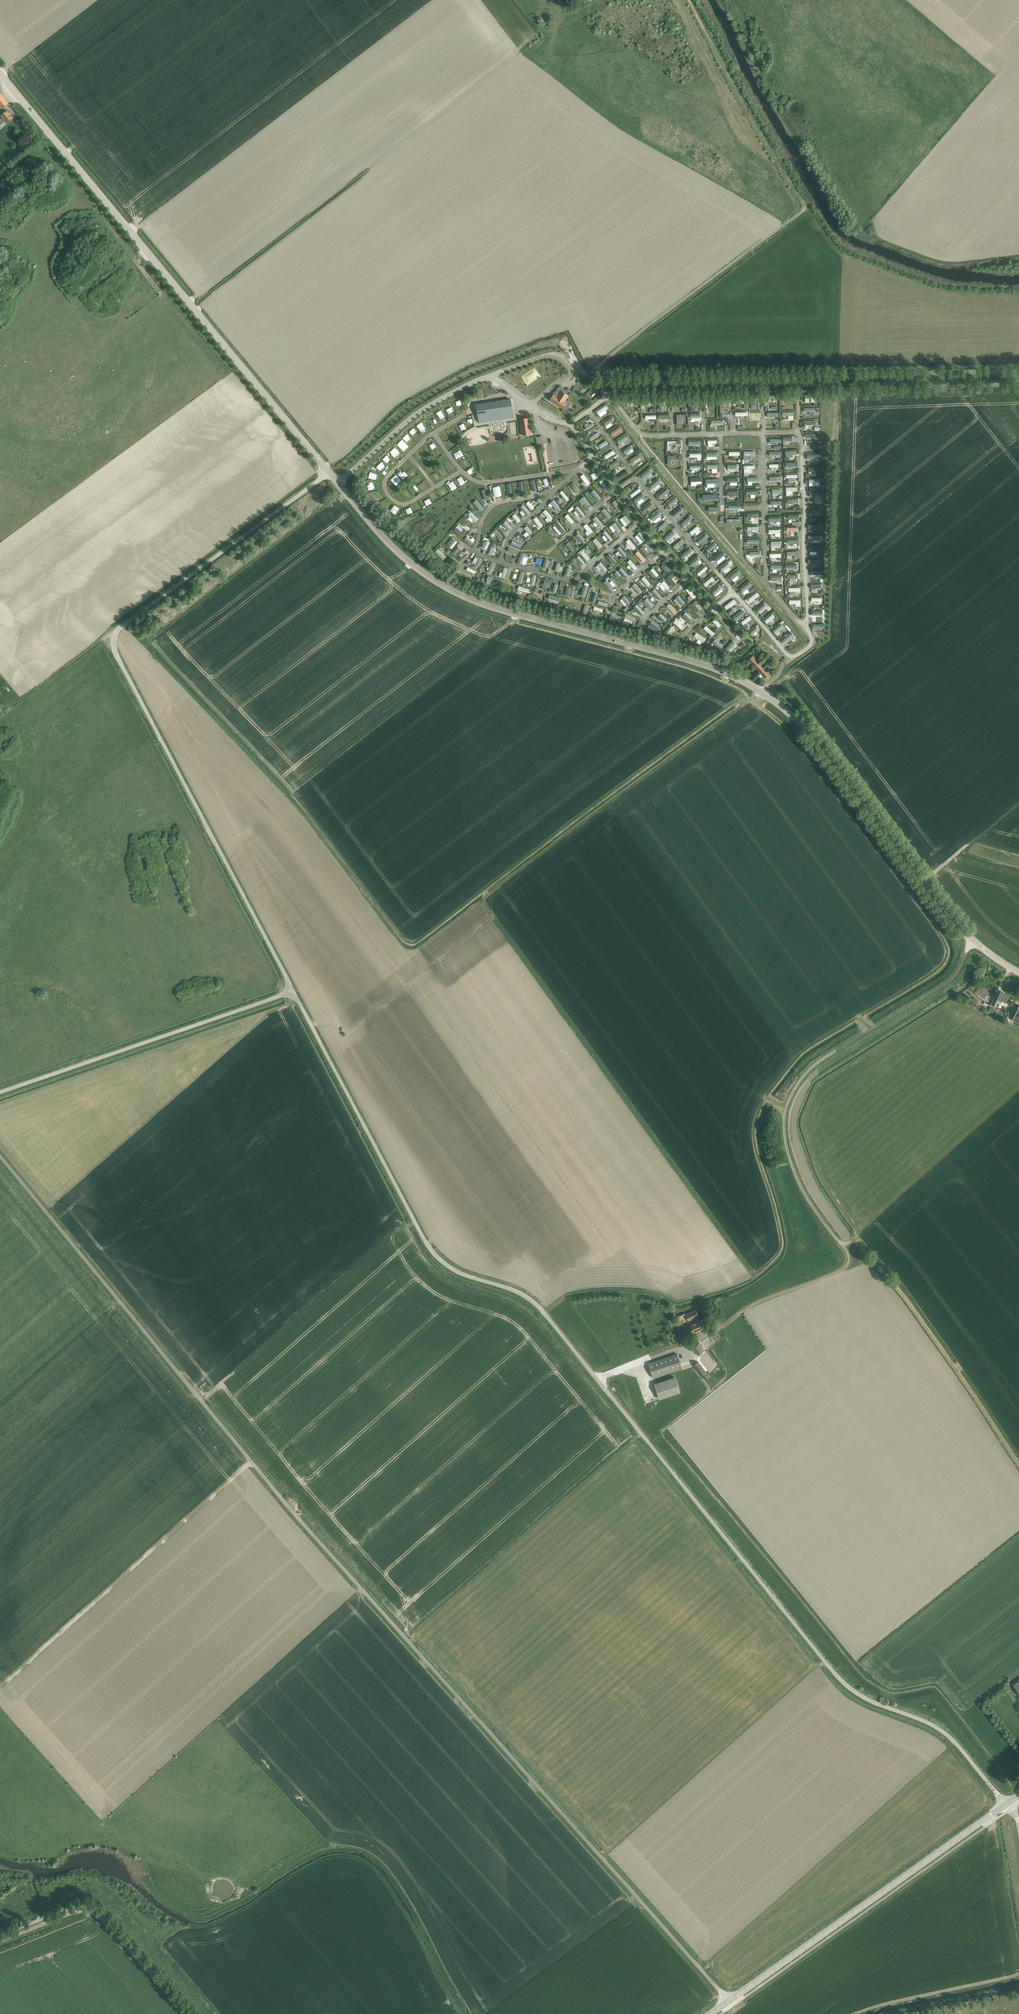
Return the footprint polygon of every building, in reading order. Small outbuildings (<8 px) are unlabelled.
[(0,120),(0,124),(2,123),(2,122),(4,120),(7,123),(13,118),(7,110),(0,115),(3,118),(0,120)] [(568,392),(559,386),(555,392),(555,391),(553,394),(550,400),(563,409),(568,402),(565,400),(569,395),(567,394),(568,392)] [(777,405),(777,398),(778,398),(777,394),(766,395),(766,399),(772,398),(772,401),(774,401),(774,405),(777,405)] [(476,404),(479,423),(514,418),(511,399),(476,404)] [(569,401),(563,411),(567,414),(573,404),(569,401)] [(608,412),(607,410),(609,408),(606,405),(597,411),(601,417),(608,412)] [(685,418),(685,414),(677,414),(677,425),(681,425),(680,418),(685,418)] [(520,419),(523,435),(531,434),(528,417),(520,419)] [(619,426),(611,432),(614,435),(621,430),(619,426)] [(589,436),(597,430),(595,427),(586,433),(589,436)] [(598,432),(589,437),(591,440),(600,435),(598,432)] [(407,442),(411,439),(407,434),(403,438),(407,442)] [(617,440),(620,445),(628,441),(625,436),(617,440)] [(401,448),(405,444),(401,440),(397,444),(401,448)] [(606,440),(597,446),(599,449),(608,443),(606,440)] [(676,444),(676,441),(667,441),(667,450),(671,450),(671,445),(676,444)] [(631,445),(624,450),(627,455),(635,449),(631,445)] [(614,449),(604,455),(606,459),(616,453),(614,449)] [(752,455),(756,455),(755,451),(744,451),(744,462),(749,462),(749,459),(752,459),(752,455)] [(775,455),(775,461),(781,461),(781,451),(772,451),(772,455),(775,455)] [(701,462),(701,453),(690,453),(690,457),(698,457),(698,462),(701,462)] [(639,454),(630,459),(633,465),(642,460),(639,454)] [(594,480),(600,476),(595,466),(591,468),(594,473),(591,475),(594,480)] [(814,476),(814,472),(819,472),(819,467),(809,467),(809,472),(812,472),(812,476),(814,476)] [(650,468),(641,476),(645,479),(653,471),(650,468)] [(628,470),(617,477),(620,481),(630,474),(628,470)] [(405,472),(393,480),(396,485),(408,476),(405,472)] [(588,485),(591,483),(584,474),(580,477),(588,485)] [(795,485),(795,478),(798,478),(798,474),(786,474),(786,478),(789,478),(789,485),(795,485)] [(599,482),(605,491),(609,489),(603,479),(599,482)] [(659,479),(651,486),(653,489),(662,482),(659,479)] [(573,483),(570,486),(577,494),(581,491),(573,483)] [(500,486),(493,487),(495,497),(502,496),(500,486)] [(793,495),(793,491),(798,491),(798,487),(786,487),(787,495),(793,495)] [(667,488),(658,496),(661,499),(670,491),(667,488)] [(630,494),(632,497),(642,491),(640,489),(630,494)] [(564,490),(561,492),(566,502),(569,500),(564,490)] [(595,490),(590,494),(596,502),(601,498),(595,490)] [(381,493),(376,496),(378,501),(384,499),(381,493)] [(636,503),(645,496),(643,493),(634,500),(636,503)] [(668,502),(670,505),(678,500),(676,497),(668,502)] [(526,504),(531,511),(534,508),(529,501),(526,504)] [(555,501),(552,503),(554,505),(552,506),(556,512),(560,508),(555,501)] [(616,501),(611,504),(616,512),(621,508),(616,501)] [(483,512),(485,509),(477,502),(475,504),(483,512)] [(527,516),(530,513),(523,504),(520,507),(527,516)] [(395,514),(400,509),(395,505),(390,511),(395,514)] [(578,506),(575,509),(582,517),(585,515),(578,506)] [(607,518),(610,515),(605,508),(600,512),(603,516),(605,515),(607,518)] [(681,508),(673,514),(676,517),(684,510),(681,508)] [(543,512),(547,517),(545,519),(548,522),(553,518),(546,509),(543,512)] [(468,514),(470,516),(468,520),(473,523),(477,516),(469,512),(468,514)] [(650,519),(653,523),(660,517),(657,513),(650,519)] [(510,518),(513,521),(515,519),(518,523),(521,521),(515,514),(510,518)] [(568,514),(565,517),(572,524),(575,521),(568,514)] [(620,519),(625,526),(631,522),(626,515),(620,519)] [(799,515),(788,515),(788,521),(785,521),(785,525),(788,525),(788,523),(797,523),(797,519),(799,519),(799,515)] [(682,523),(684,526),(687,523),(686,523),(692,519),(690,516),(682,523)] [(536,517),(533,519),(540,529),(543,526),(536,517)] [(595,517),(593,520),(598,525),(595,529),(598,532),(604,524),(595,517)] [(775,523),(781,523),(780,517),(770,518),(770,522),(771,522),(771,526),(775,526),(775,523)] [(508,531),(512,529),(506,520),(503,522),(508,531)] [(556,529),(558,528),(562,532),(565,530),(558,521),(553,525),(556,529)] [(665,521),(658,527),(661,530),(667,524),(665,521)] [(587,531),(586,532),(588,535),(593,531),(587,523),(583,526),(587,531)] [(615,523),(612,525),(619,534),(622,531),(615,523)] [(689,532),(692,535),(700,529),(698,525),(689,532)] [(532,533),(527,526),(524,528),(527,531),(523,534),(526,537),(525,538),(526,540),(529,537),(528,535),(529,534),(529,535),(532,533)] [(455,527),(453,530),(461,537),(467,531),(464,529),(461,532),(455,527)] [(781,538),(781,528),(769,528),(769,534),(776,534),(776,538),(781,538)] [(496,533),(501,541),(504,538),(497,529),(492,532),(494,534),(496,533)] [(673,531),(666,536),(668,539),(675,533),(673,531)] [(639,532),(635,537),(642,544),(647,539),(639,532)] [(578,533),(574,537),(581,544),(585,540),(578,533)] [(705,539),(707,537),(705,535),(697,541),(702,546),(707,541),(705,539)] [(467,536),(464,540),(471,546),(474,542),(467,536)] [(452,549),(457,541),(452,538),(447,545),(452,549)] [(598,548),(602,545),(597,539),(593,542),(598,548)] [(628,544),(627,546),(629,549),(630,547),(633,550),(637,547),(629,539),(626,541),(628,544)] [(677,550),(685,542),(681,539),(673,547),(677,550)] [(487,550),(490,542),(485,540),(481,548),(487,550)] [(777,547),(782,547),(782,541),(771,541),(771,550),(777,550),(777,547)] [(567,551),(564,553),(567,557),(575,550),(569,542),(564,546),(567,551)] [(715,542),(707,549),(709,552),(717,545),(715,542)] [(640,548),(648,557),(651,555),(644,545),(640,548)] [(452,551),(456,556),(462,550),(458,546),(452,551)] [(620,546),(616,549),(618,551),(616,554),(618,557),(620,555),(623,558),(627,555),(620,546)] [(683,558),(686,555),(688,557),(693,553),(689,549),(681,555),(683,558)] [(439,550),(437,552),(444,559),(446,557),(439,550)] [(582,550),(579,552),(588,561),(590,558),(582,550)] [(760,555),(761,551),(746,550),(746,558),(750,559),(750,555),(760,555)] [(717,562),(725,554),(722,551),(714,558),(717,562)] [(770,552),(770,562),(778,562),(778,558),(781,558),(781,552),(770,552)] [(583,565),(585,562),(578,554),(575,557),(583,565)] [(611,554),(607,557),(614,565),(617,562),(611,554)] [(590,565),(598,558),(595,555),(587,563),(590,565)] [(638,559),(643,564),(647,559),(641,555),(638,559)] [(472,565),(480,567),(482,559),(475,557),(472,565)] [(690,563),(692,566),(700,559),(698,557),(690,563)] [(632,559),(628,561),(633,571),(637,569),(632,559)] [(665,560),(662,563),(663,564),(661,566),(667,572),(672,568),(665,560)] [(730,566),(733,563),(731,560),(720,569),(723,572),(725,570),(727,573),(732,569),(730,566)] [(491,562),(487,572),(492,574),(495,563),(491,562)] [(602,562),(599,565),(601,567),(598,569),(604,576),(609,571),(602,562)] [(771,565),(771,569),(778,569),(778,574),(782,574),(782,565),(771,565)] [(703,572),(707,568),(705,566),(697,573),(701,578),(705,574),(703,572)] [(506,578),(508,567),(505,567),(503,572),(501,572),(500,577),(506,578)] [(654,568),(648,572),(653,579),(659,575),(654,568)] [(618,573),(623,579),(628,575),(623,569),(618,573)] [(733,579),(741,573),(739,570),(730,575),(733,579)] [(674,571),(666,578),(673,586),(681,579),(678,575),(674,571)] [(497,583),(498,579),(488,576),(487,579),(488,580),(487,583),(490,584),(491,583),(494,584),(494,582),(497,583)] [(641,579),(647,587),(651,584),(645,576),(641,579)] [(712,576),(703,584),(706,587),(715,579),(712,576)] [(607,579),(604,583),(610,590),(614,586),(607,579)] [(657,584),(663,592),(669,587),(664,580),(661,583),(660,582),(657,584)] [(638,594),(642,592),(636,582),(632,584),(638,594)] [(743,592),(752,585),(749,582),(741,589),(743,592)] [(812,587),(812,593),(819,593),(819,587),(824,587),(824,584),(811,583),(811,587),(812,587)] [(712,591),(714,594),(722,588),(719,585),(712,591)] [(689,587),(685,589),(690,595),(687,598),(690,601),(697,596),(689,587)] [(652,591),(659,600),(662,597),(655,589),(652,591)] [(757,591),(748,599),(751,602),(759,594),(757,591)] [(625,595),(621,598),(627,605),(631,602),(625,595)] [(674,599),(681,608),(686,603),(679,595),(674,599)] [(650,607),(653,605),(645,597),(640,602),(642,604),(645,602),(650,607)] [(597,604),(606,607),(608,600),(600,598),(597,604)] [(734,598),(725,606),(727,609),(737,601),(734,598)] [(700,610),(695,605),(698,603),(696,601),(691,605),(697,613),(700,610)] [(765,602),(756,610),(759,613),(768,605),(765,602)] [(676,611),(669,604),(667,606),(672,611),(667,615),(670,618),(676,611)] [(635,607),(642,615),(644,613),(638,605),(635,607)] [(743,610),(734,617),(736,621),(745,613),(743,610)] [(683,616),(690,622),(693,619),(686,613),(683,616)] [(657,618),(663,624),(667,620),(661,614),(657,618)] [(773,614),(765,621),(767,624),(775,617),(773,614)] [(746,623),(751,619),(749,616),(741,622),(745,628),(746,627),(748,630),(750,629),(748,626),(746,623)] [(718,628),(721,625),(715,619),(712,622),(718,628)] [(656,628),(651,628),(652,624),(647,623),(646,630),(656,632),(656,628)] [(711,639),(713,636),(711,635),(713,631),(706,626),(704,629),(708,631),(705,635),(711,639)] [(752,636),(759,630),(757,627),(749,633),(752,636)] [(704,643),(706,638),(696,633),(694,637),(704,643)] [(727,646),(731,650),(738,643),(735,639),(727,646)] [(712,644),(721,650),(724,646),(714,640),(712,644)] [(754,666),(759,662),(753,656),(748,660),(754,666)] [(759,662),(754,666),(759,672),(764,668),(759,662)] [(770,674),(764,668),(759,672),(765,678),(770,674)] [(996,999),(994,998),(991,1004),(992,1004),(995,1006),(996,1006),(999,999),(1005,1002),(1008,995),(1000,991),(996,999)] [(693,1333),(704,1328),(700,1320),(698,1316),(699,1316),(696,1309),(685,1314),(688,1321),(693,1319),(694,1323),(690,1325),(693,1333)] [(699,1343),(692,1348),(698,1355),(705,1350),(699,1343)] [(677,1354),(648,1363),(653,1378),(682,1368),(677,1354)] [(706,1380),(710,1377),(698,1361),(693,1365),(706,1380)] [(675,1377),(655,1384),(660,1398),(679,1392),(675,1377)]
